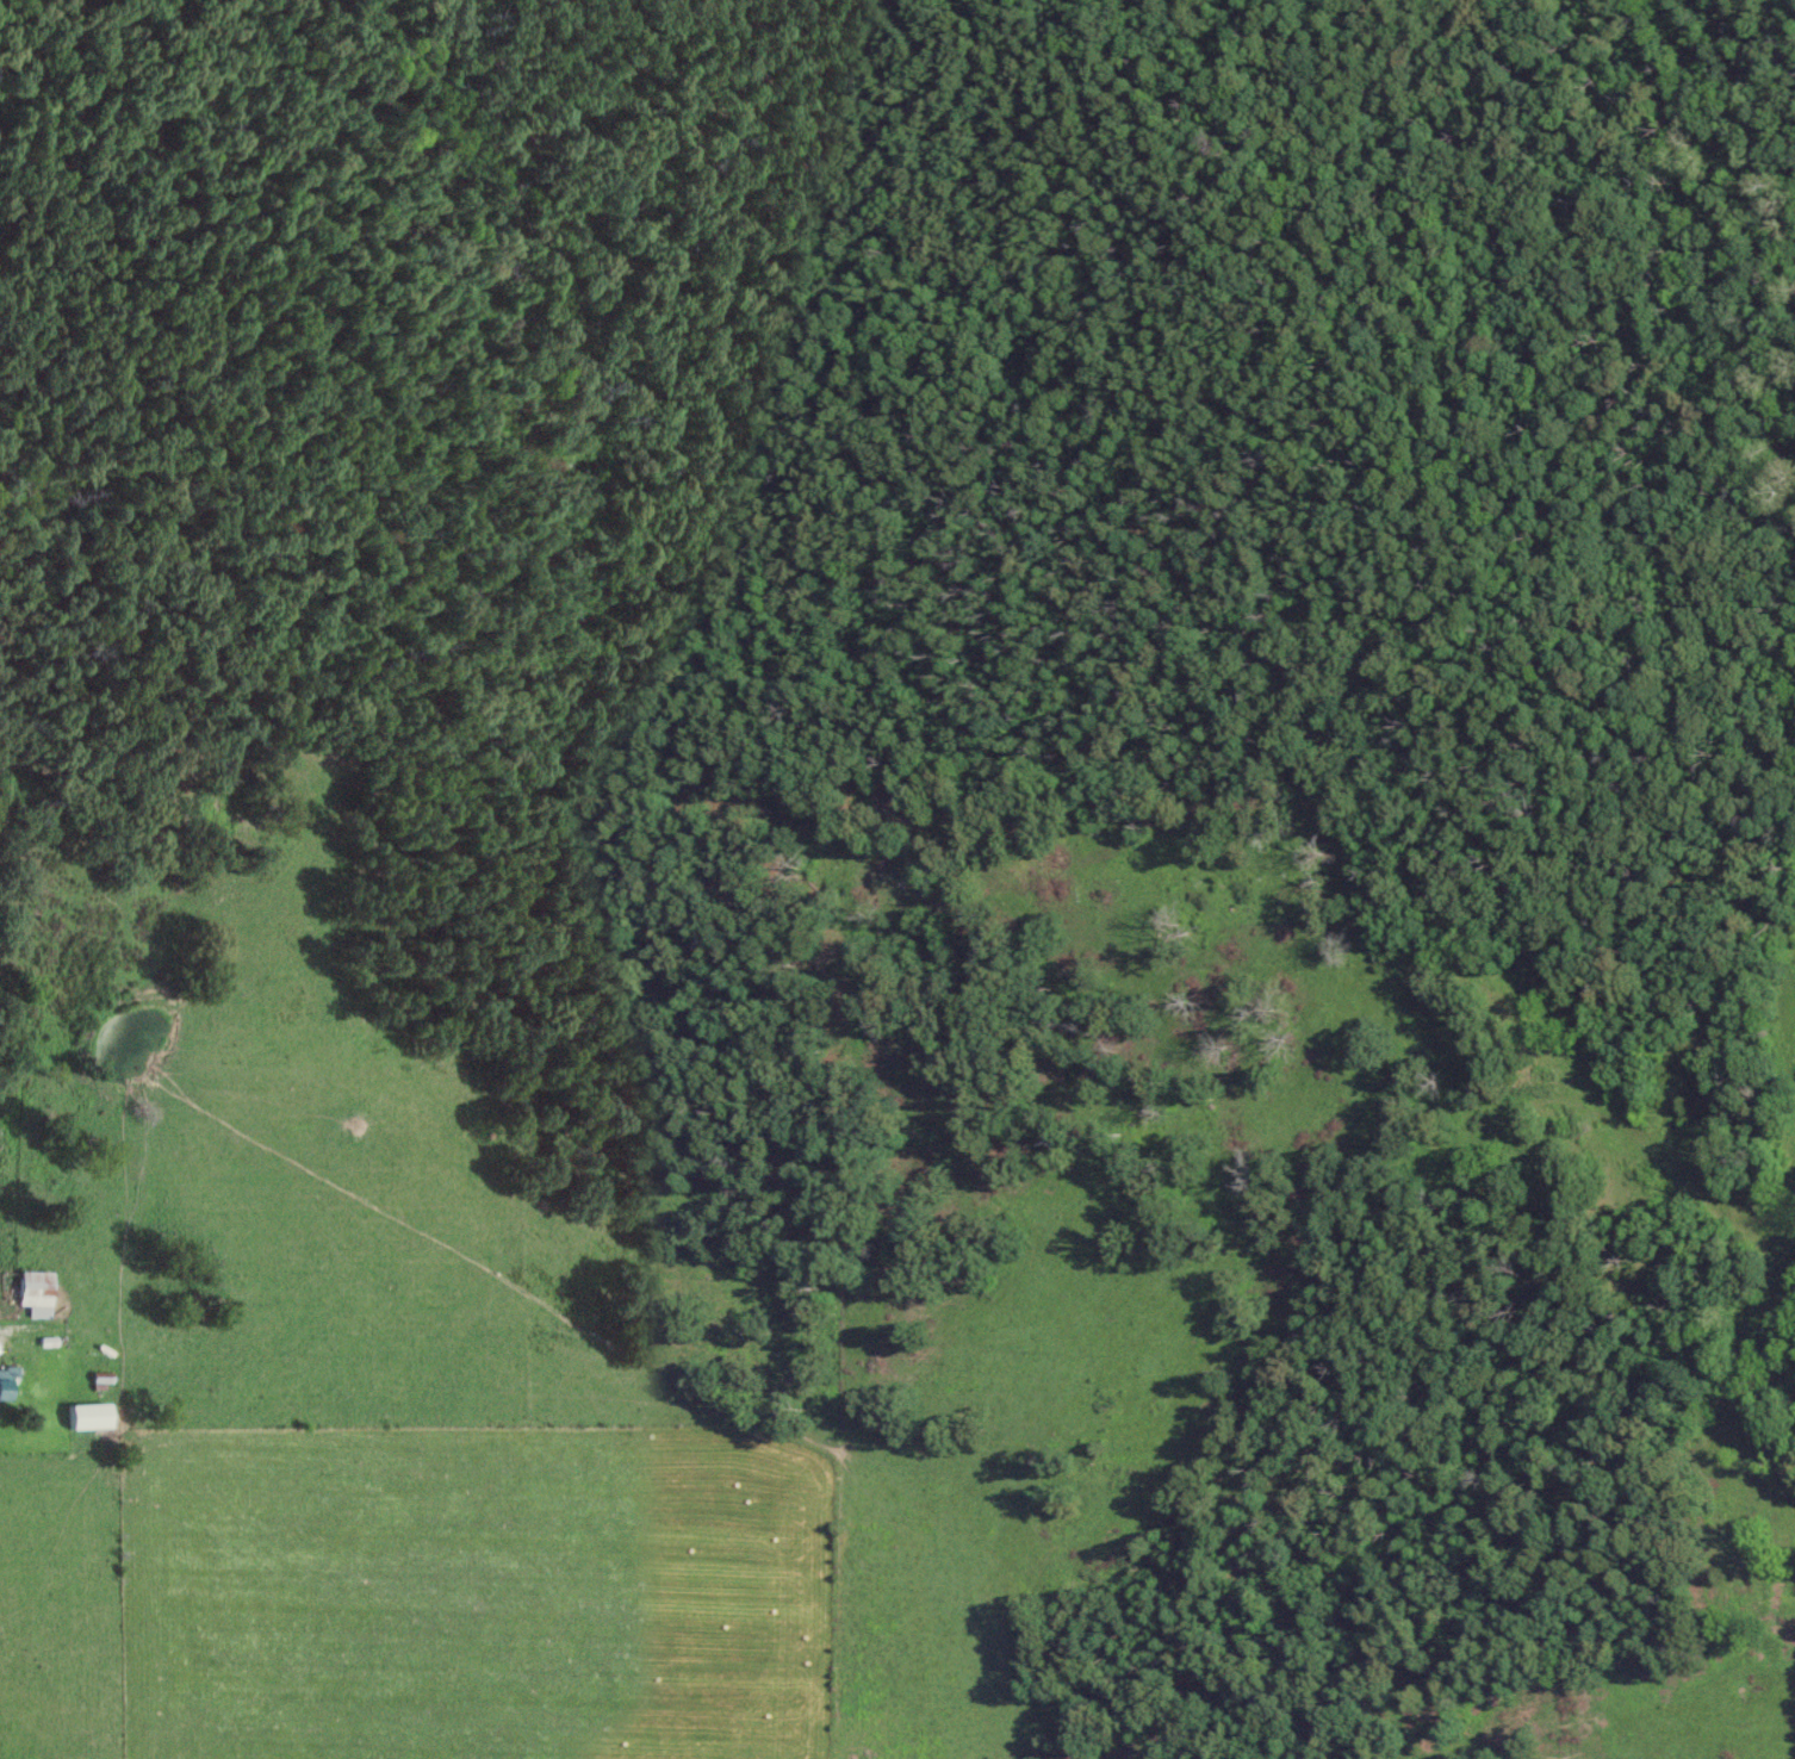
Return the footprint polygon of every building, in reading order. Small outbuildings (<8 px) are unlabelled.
[(53,1318),(53,1271),(21,1271),(21,1305),(30,1305),(30,1318),(53,1318)] [(13,1367),(0,1367),(0,1402),(13,1402),(13,1367)]
